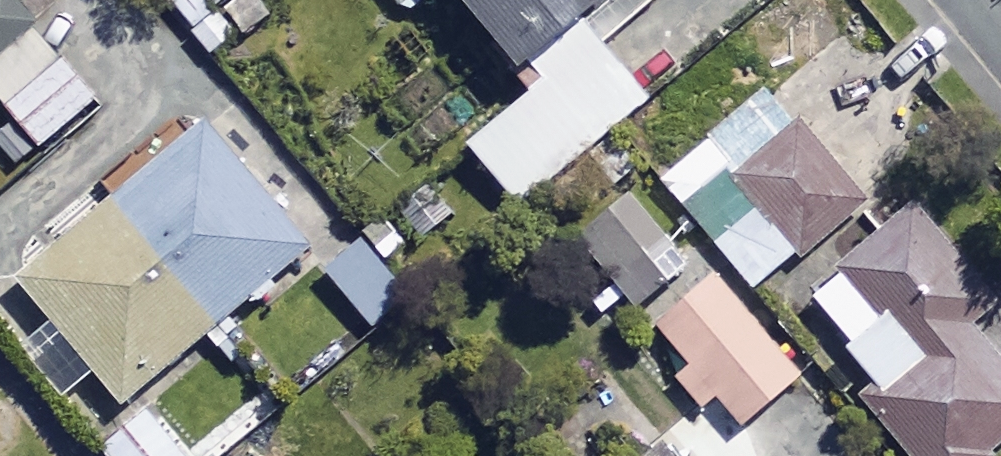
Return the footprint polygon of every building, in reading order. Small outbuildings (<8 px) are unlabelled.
[(27,0),(0,0),(0,93),(46,149),(101,103),(43,33),(50,28),(27,0)] [(239,0),(165,0),(217,57),(240,36),(222,16),(239,0)] [(540,80),(576,49),(569,41),(618,0),(472,0),(540,80)] [(653,108),(607,48),(478,147),(524,208),(653,108)] [(868,203),(772,91),(666,183),(763,294),(868,203)] [(123,207),(222,327),(316,251),(217,130),(123,207)] [(460,220),(430,185),(396,213),(426,248),(460,220)] [(222,327),(123,207),(29,284),(128,404),(222,327)] [(926,210),(820,300),(900,395),(878,414),(914,455),(998,455),(1000,454),(1000,352),(984,332),(1000,318),(1000,271),(987,255),(973,267),(926,210)] [(411,304),(376,247),(336,271),(372,328),(411,304)] [(660,326),(689,361),(674,373),(705,411),(720,398),(745,428),(812,373),(727,270),(660,326)] [(151,412),(108,448),(115,455),(188,455),(151,412)]
